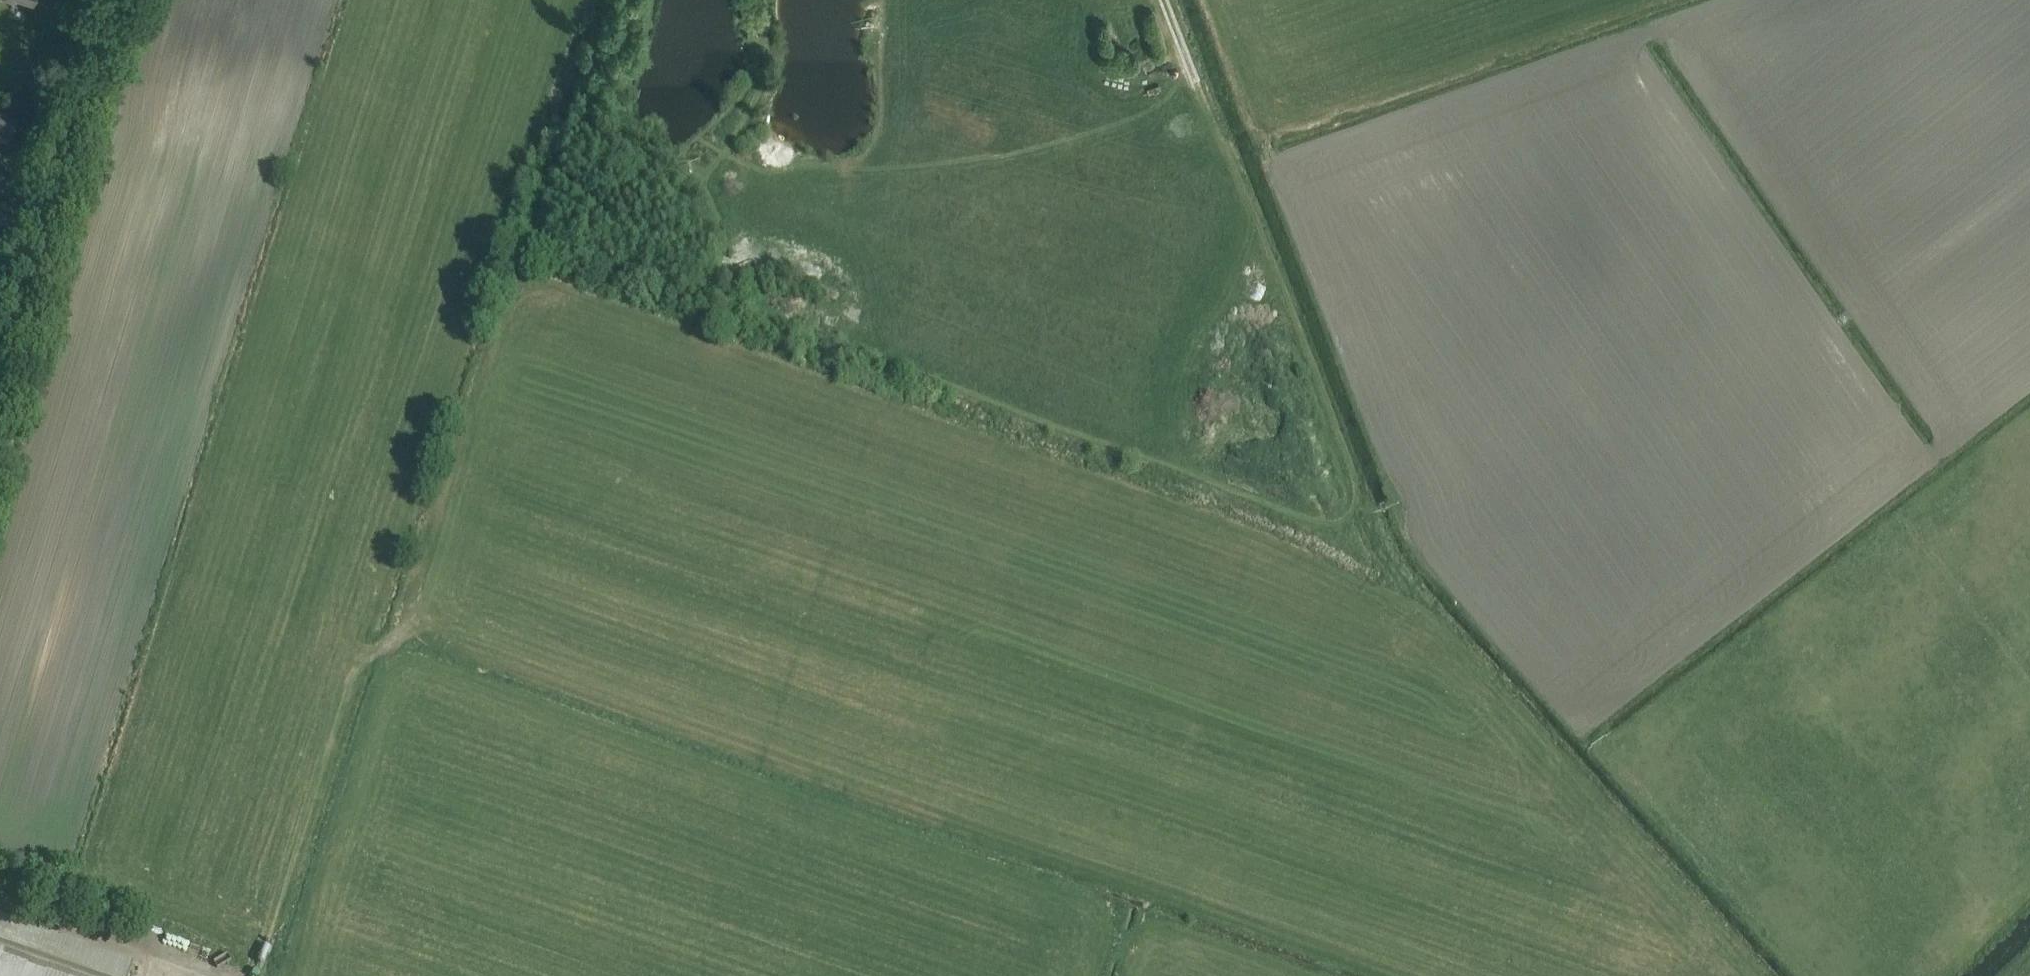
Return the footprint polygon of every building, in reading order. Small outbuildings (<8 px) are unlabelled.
[(9,146),(15,127),(5,123),(6,119),(0,117),(0,143),(9,146)] [(131,964),(0,917),(0,975),(126,975),(131,964)]
